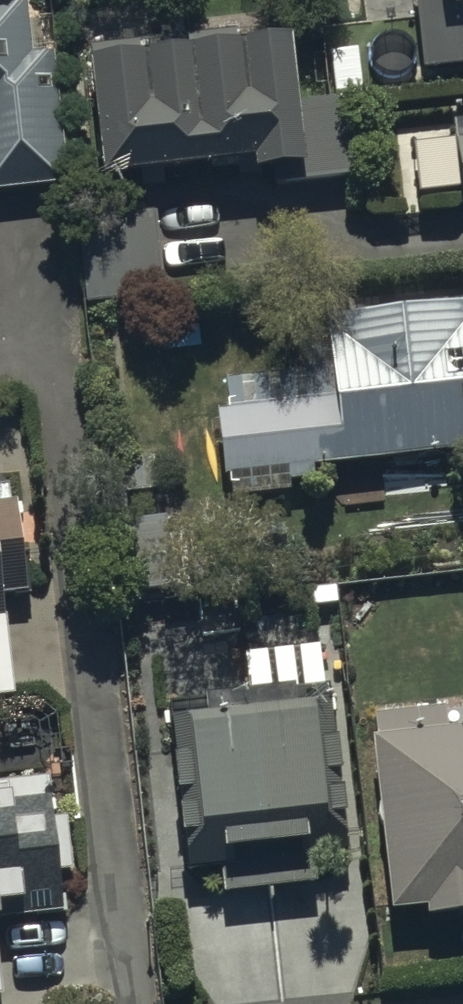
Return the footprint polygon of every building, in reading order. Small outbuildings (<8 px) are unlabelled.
[(413,45),(369,51),(372,76),(419,69),(420,78),(462,72),(462,0),(407,0),(413,45)] [(0,8),(0,201),(70,194),(56,61),(29,64),(23,5),(0,8)] [(81,53),(96,191),(248,174),(250,193),(356,182),(348,104),(289,110),(284,57),(235,62),(233,37),(185,42),(187,65),(139,71),(136,47),(81,53)] [(461,214),(462,214),(462,128),(454,129),(455,144),(414,148),(419,199),(459,195),(461,214)] [(75,226),(81,309),(161,304),(155,220),(75,226)] [(225,498),(314,487),(313,473),(462,454),(462,310),(324,328),(328,362),(301,366),(303,382),(226,391),(229,417),(215,419),(225,498)] [(11,704),(2,602),(26,599),(18,508),(4,509),(3,494),(0,495),(0,705),(11,704)] [(160,531),(111,534),(114,584),(163,581),(160,531)] [(310,864),(346,860),(329,696),(348,694),(344,659),(244,669),(249,712),(165,721),(183,889),(219,885),(221,905),(313,895),(310,864)] [(371,724),(373,750),(369,751),(384,925),(426,922),(426,928),(462,925),(462,740),(446,741),(444,718),(371,724)] [(45,784),(0,791),(0,929),(62,919),(55,879),(72,876),(64,825),(52,827),(45,784)]
